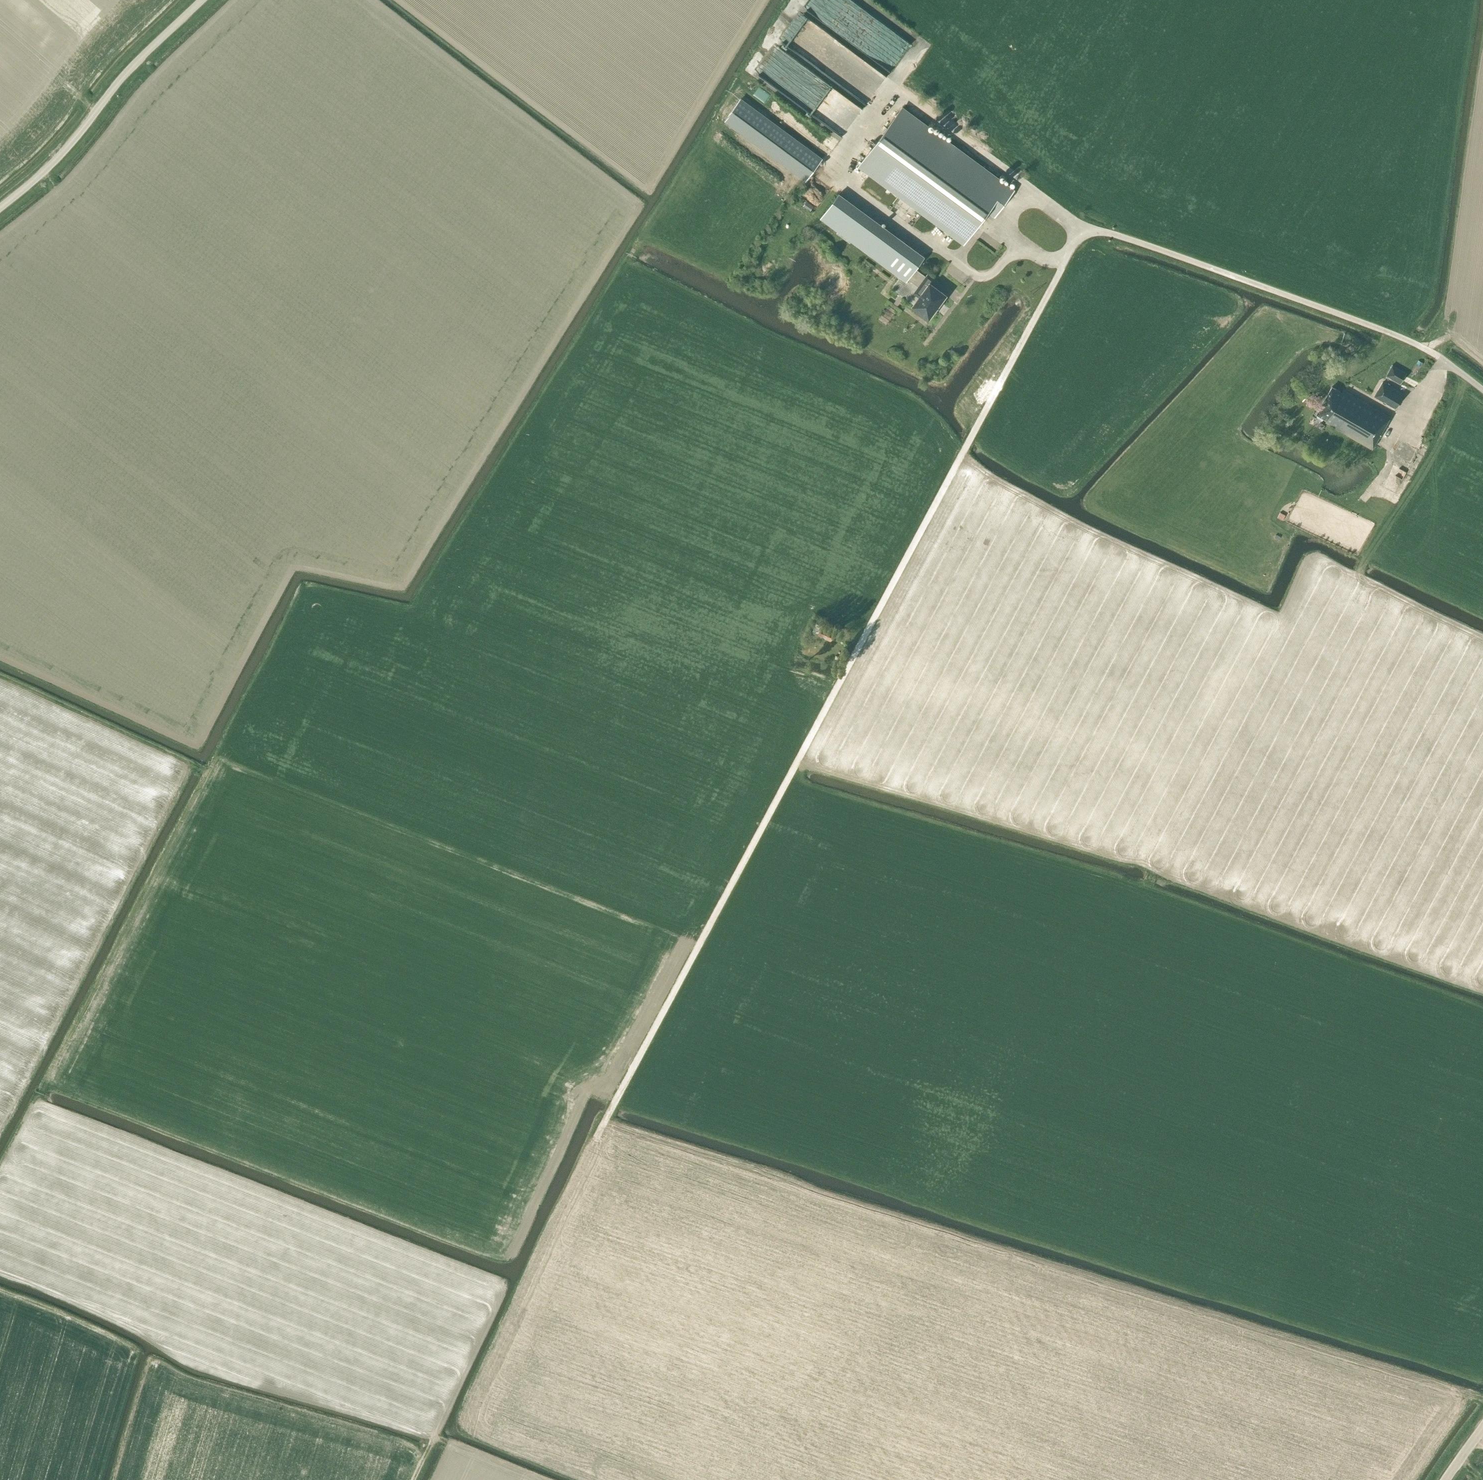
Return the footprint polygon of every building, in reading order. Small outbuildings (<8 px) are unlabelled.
[(809,31),(820,38),(825,30),(816,24),(817,21),(804,13),(799,21),(811,29),(809,31)] [(782,42),(778,52),(798,61),(798,60),(802,62),(806,54),(782,42)] [(760,85),(754,93),(766,102),(772,94),(760,85)] [(820,159),(740,100),(725,120),(805,179),(820,159)] [(902,108),(860,165),(964,242),(989,209),(996,214),(1013,191),(902,108)] [(939,302),(945,294),(933,285),(936,280),(928,274),(926,276),(916,268),(924,256),(839,194),(821,218),(906,281),(908,278),(924,291),(914,305),(929,317),(935,308),(936,309),(941,303),(939,302)] [(810,210),(813,205),(807,201),(803,205),(810,210)] [(1400,383),(1406,372),(1397,367),(1391,378),(1400,383)] [(1382,382),(1374,396),(1395,408),(1403,394),(1382,382)] [(1325,422),(1338,429),(1372,449),(1390,417),(1344,390),(1342,392),(1332,386),(1316,414),(1318,414),(1317,416),(1322,419),(1323,417),(1327,419),(1325,422)]
